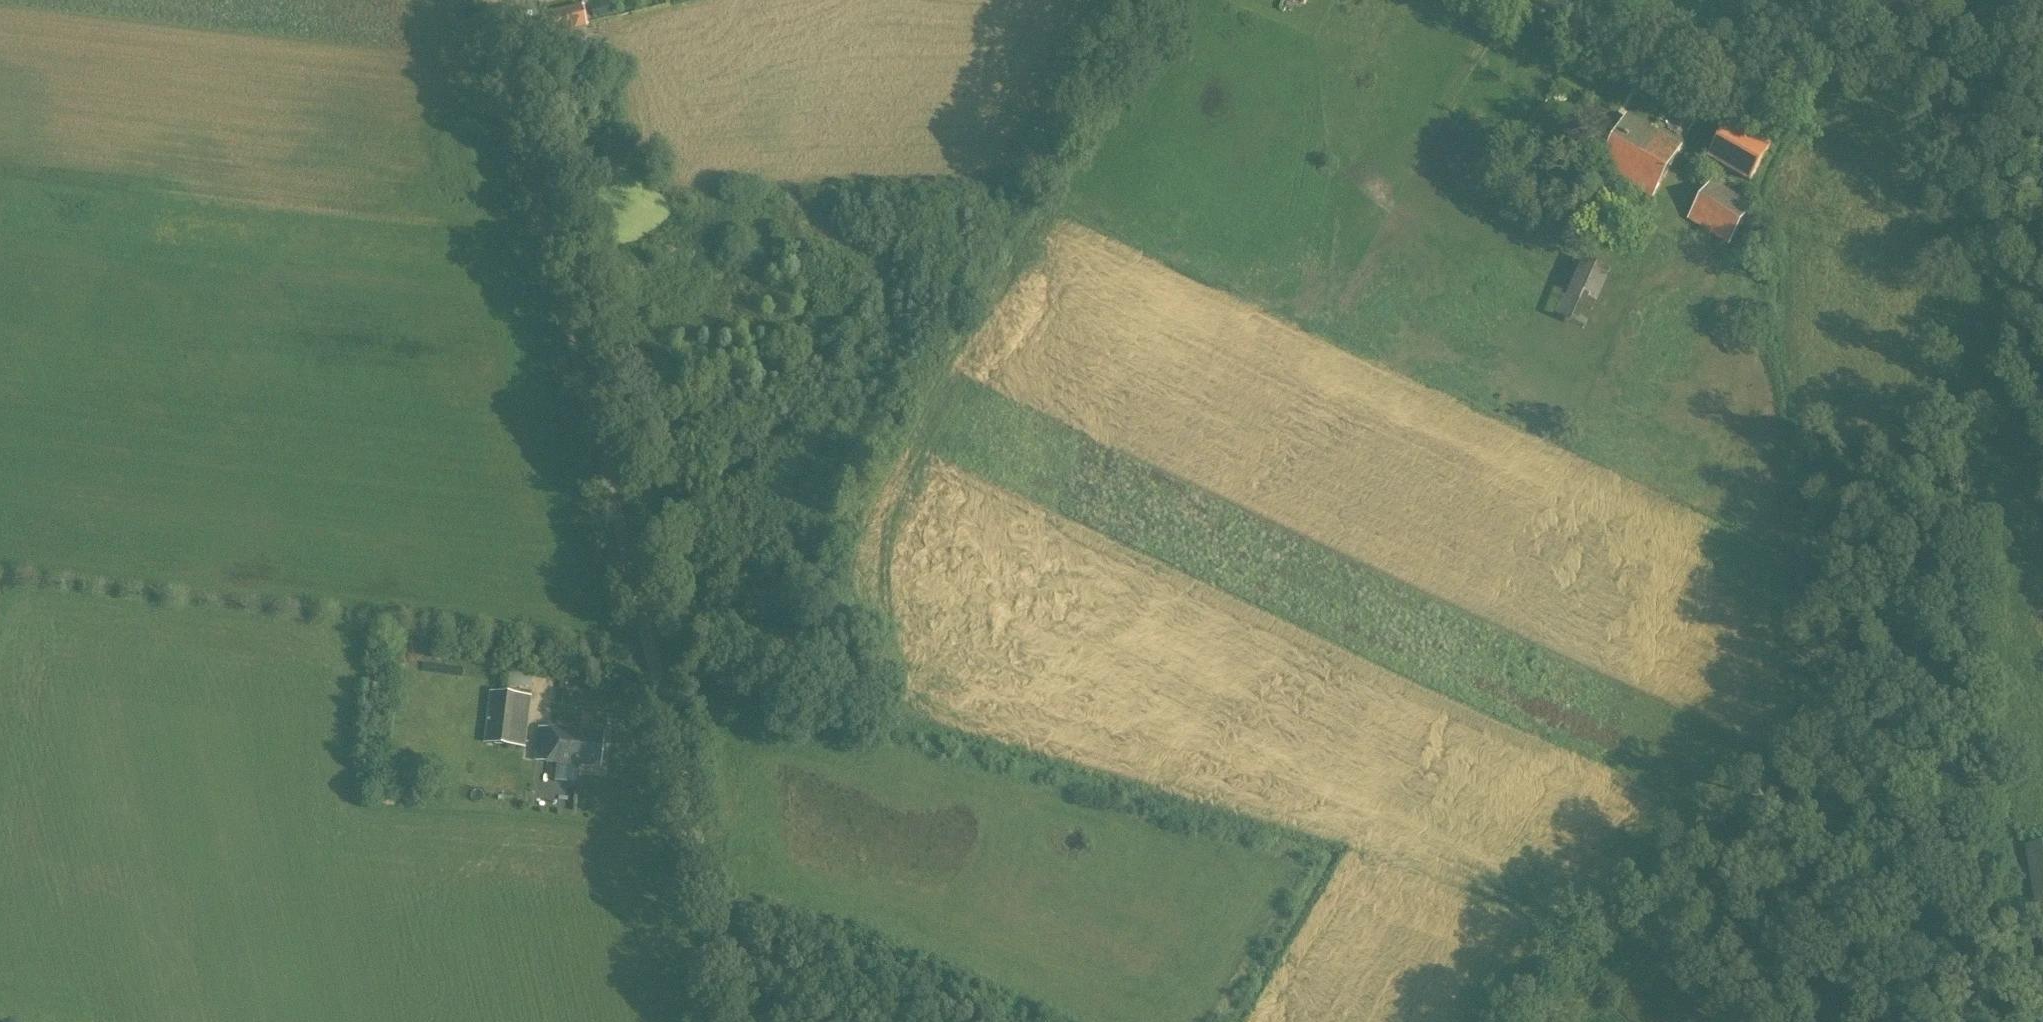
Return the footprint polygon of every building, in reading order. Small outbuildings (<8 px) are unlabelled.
[(586,28),(581,5),(543,14),(548,36),(586,28)] [(1627,118),(1602,164),(1619,174),(1617,177),(1653,198),(1681,148),(1627,118)] [(1772,147),(1730,124),(1708,158),(1750,183),(1772,147)] [(1688,218),(1729,245),(1754,207),(1713,180),(1688,218)] [(1612,272),(1583,259),(1558,317),(1587,330),(1612,272)] [(484,743),(525,748),(531,697),(490,692),(484,743)] [(550,729),(547,763),(599,768),(603,735),(550,729)] [(2025,845),(2042,953),(2042,843),(2025,845)]
